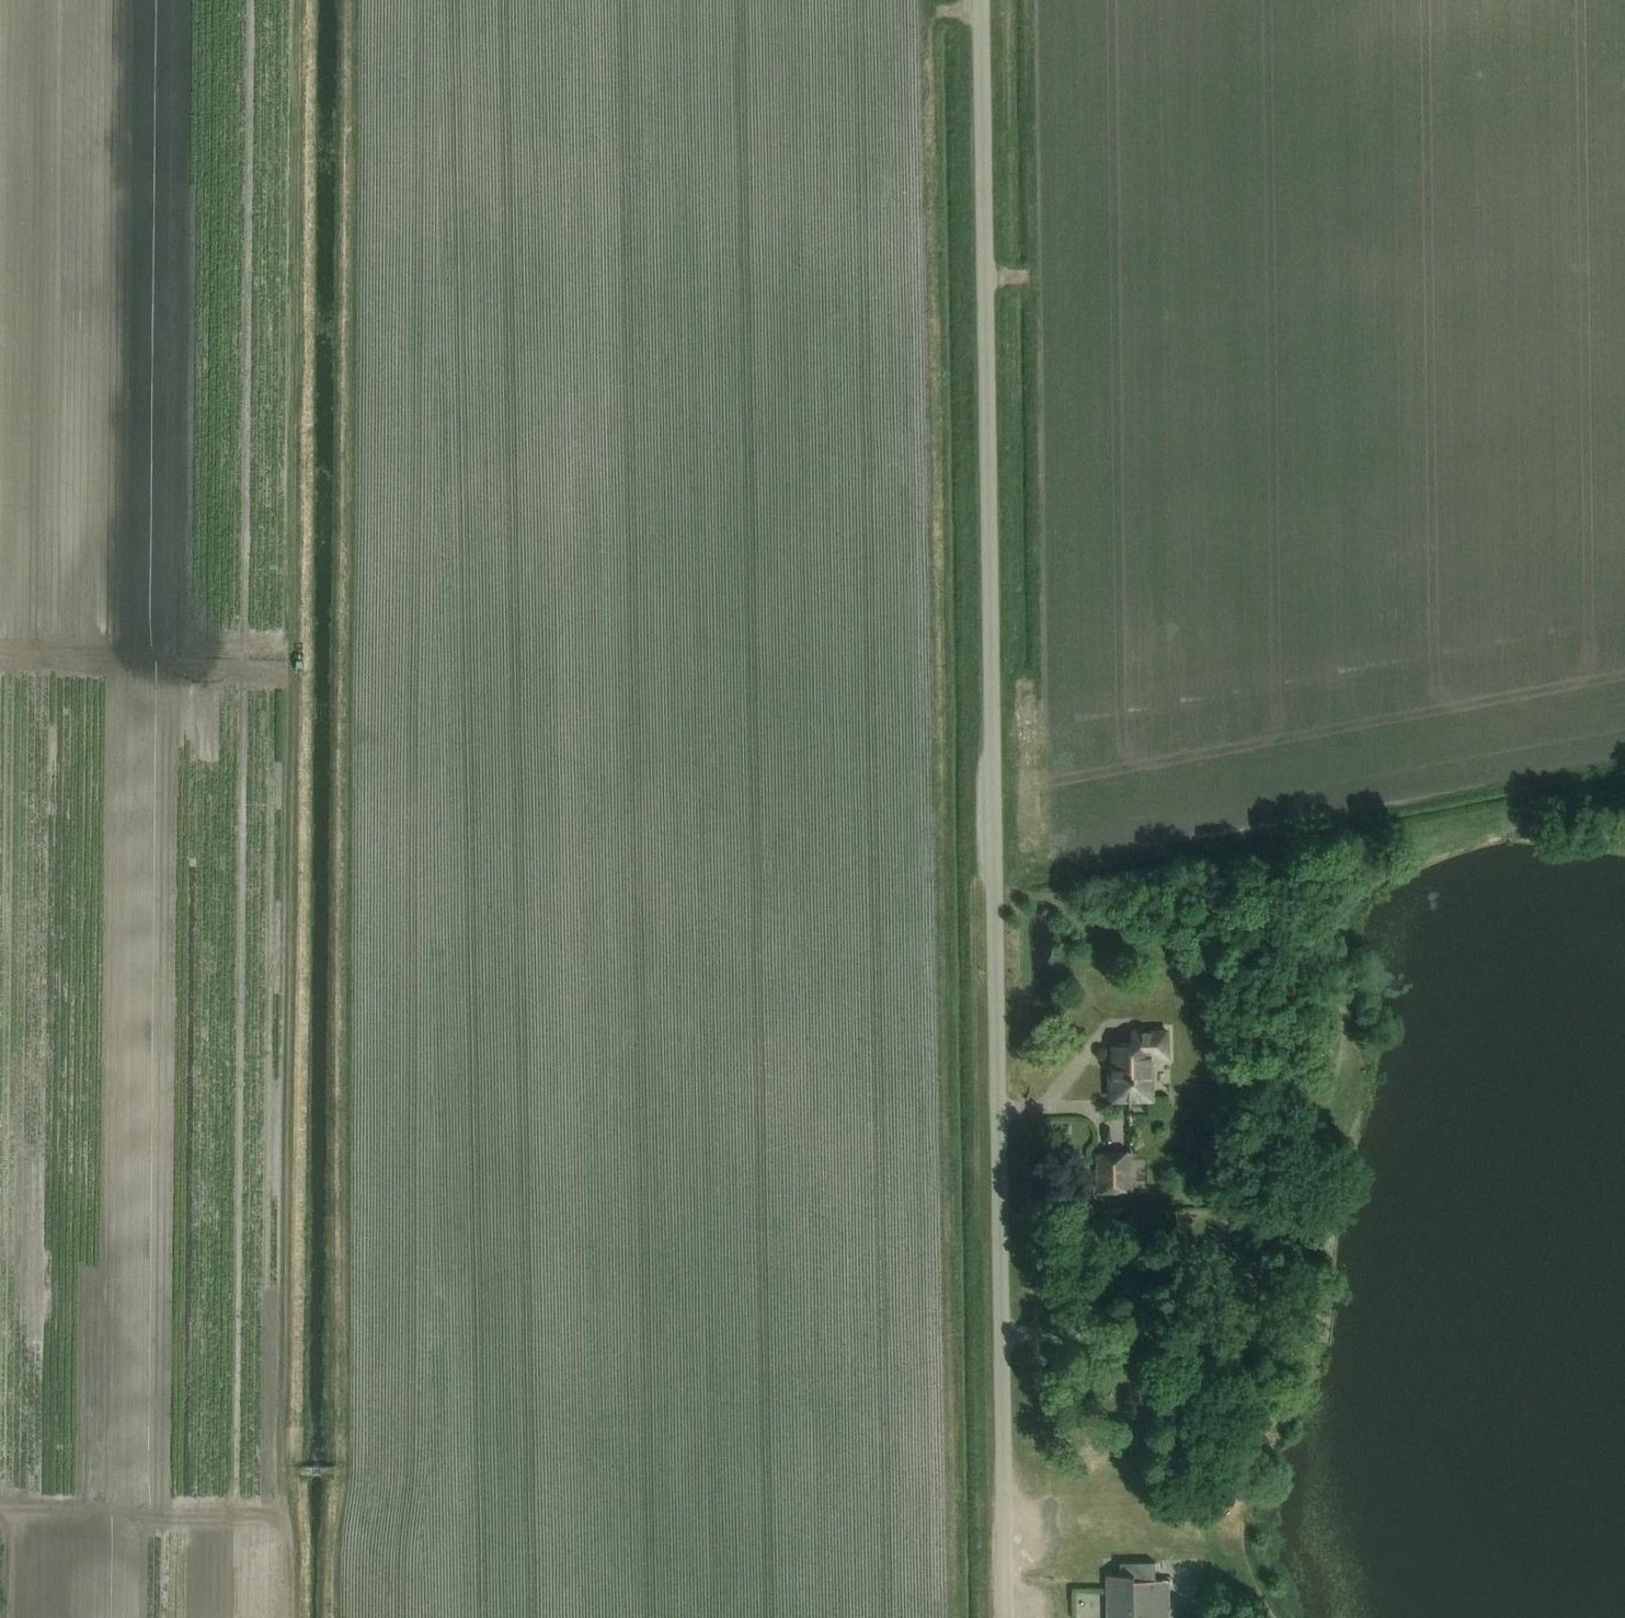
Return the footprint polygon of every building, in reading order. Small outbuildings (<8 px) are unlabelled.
[(1113,1098),(1152,1096),(1151,1056),(1168,1056),(1168,1030),(1133,1032),(1134,1045),(1115,1046),(1116,1077),(1112,1077),(1113,1098)] [(1129,1152),(1095,1153),(1096,1194),(1130,1193),(1129,1152)] [(1061,1417),(1060,1397),(1049,1397),(1050,1417),(1061,1417)] [(1106,1574),(1107,1617),(1171,1617),(1171,1580),(1156,1580),(1156,1561),(1121,1562),(1121,1574),(1106,1574)]
